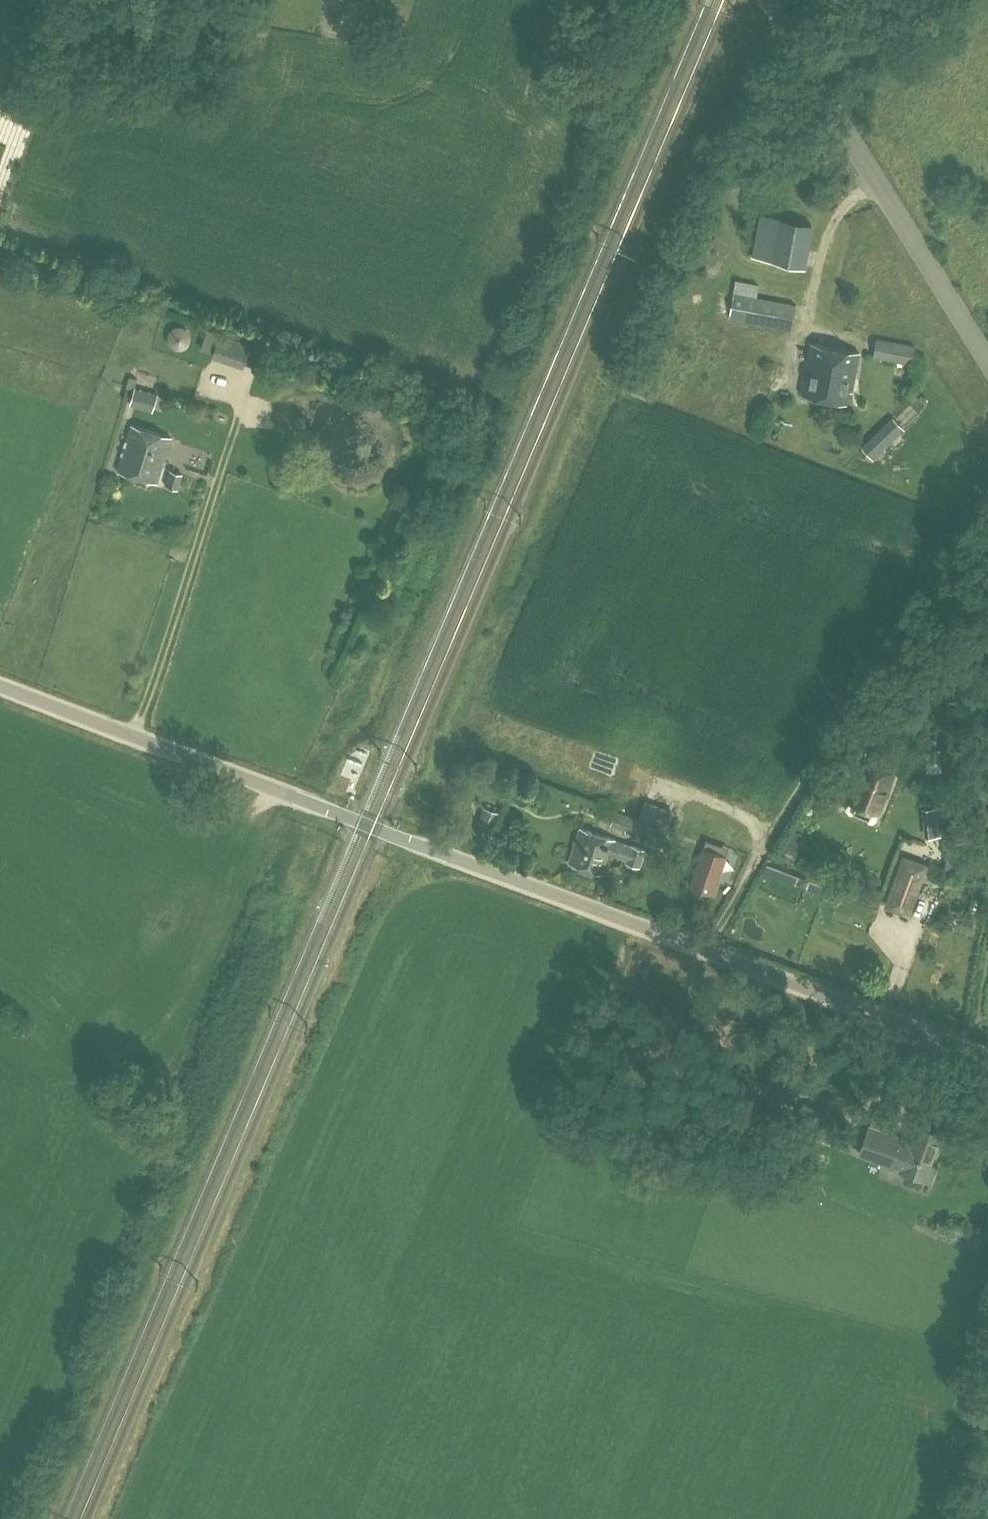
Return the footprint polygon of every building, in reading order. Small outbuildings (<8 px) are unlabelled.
[(751,256),(806,267),(815,224),(760,213),(751,256)] [(729,318),(792,329),(797,303),(734,291),(729,317),(729,318)] [(221,332),(208,328),(202,348),(214,352),(221,332)] [(243,367),(251,342),(239,338),(231,363),(243,367)] [(877,338),(874,355),(912,362),(916,344),(877,338)] [(802,393),(846,401),(848,389),(853,390),(860,353),(811,343),(802,393)] [(130,404),(153,411),(158,393),(135,386),(137,379),(130,376),(123,398),(131,400),(130,404)] [(118,470),(157,482),(171,437),(132,425),(118,470)] [(166,485),(179,489),(183,473),(170,469),(166,485)] [(852,812),(868,819),(872,810),(878,813),(894,772),(893,772),(899,757),(876,748),(869,765),(866,773),(863,772),(851,802),(855,803),(852,812)] [(625,831),(664,845),(670,828),(615,809),(611,823),(626,829),(625,831)] [(569,861),(604,873),(611,853),(626,858),(625,861),(640,866),(646,849),(580,828),(569,861)] [(729,856),(707,848),(693,885),(716,893),(729,856)] [(904,855),(886,902),(910,911),(928,864),(904,855)] [(793,1129),(824,1139),(833,1113),(802,1102),(793,1129)] [(901,1170),(931,1181),(937,1165),(933,1163),(943,1135),(916,1125),(910,1140),(884,1131),(891,1111),(876,1106),(870,1126),(869,1125),(859,1152),(902,1167),(901,1170)]
